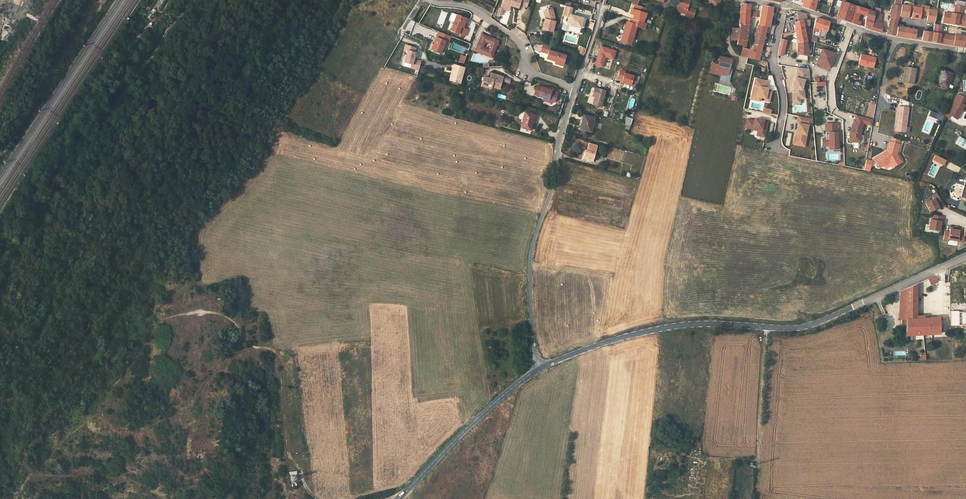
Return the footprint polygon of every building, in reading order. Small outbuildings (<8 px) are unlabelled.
[(506,1),(504,0),(502,7),(509,10),(510,6),(519,8),(520,5),(527,7),(528,4),(526,3),(527,0),(506,0),(506,1)] [(686,0),(679,0),(676,11),(680,12),(685,14),(685,15),(692,18),(694,11),(692,10),(692,8),(687,7),(689,1),(686,0)] [(802,7),(814,10),(817,0),(804,0),(802,7)] [(841,0),(836,17),(855,24),(856,21),(859,13),(866,16),(865,27),(871,29),(881,32),(882,28),(872,25),(872,21),(874,12),(841,0)] [(892,4),(891,7),(889,14),(890,18),(889,18),(889,19),(890,19),(887,33),(894,35),(900,6),(901,0),(893,0),(892,4)] [(634,15),(633,19),(643,23),(646,13),(645,13),(647,8),(637,5),(635,4),(633,10),(631,9),(630,14),(634,15)] [(741,4),(740,17),(749,17),(750,10),(751,5),(741,4)] [(908,12),(912,13),(913,7),(913,5),(909,4),(909,6),(901,5),(899,16),(907,18),(908,12)] [(947,23),(961,25),(961,24),(965,24),(965,20),(965,16),(962,15),(963,7),(955,5),(954,14),(949,13),(947,23)] [(758,60),(767,26),(769,26),(772,7),(762,6),(758,24),(755,32),(753,44),(752,48),(750,47),(747,57),(758,60)] [(920,14),(924,15),(925,7),(921,6),(921,8),(913,7),(912,13),(911,18),(919,20),(920,14)] [(509,11),(509,10),(502,7),(501,9),(500,9),(498,15),(501,16),(503,10),(509,11)] [(572,8),(565,7),(563,16),(570,18),(568,25),(581,28),(584,18),(571,15),(572,8)] [(926,21),(934,22),(935,19),(936,13),(936,11),(928,10),(929,7),(925,7),(924,15),(927,15),(926,21)] [(554,21),(555,18),(553,9),(544,12),(546,17),(548,17),(547,20),(546,19),(545,19),(543,30),(553,32),(556,22),(554,21)] [(798,48),(797,54),(807,55),(808,50),(807,40),(805,33),(808,32),(809,29),(810,20),(807,20),(806,14),(796,11),(796,16),(793,17),(794,20),(789,21),(791,32),(795,31),(796,37),(798,48)] [(881,23),(882,14),(879,13),(878,12),(874,12),(872,21),(881,23)] [(457,15),(451,31),(465,37),(468,30),(464,28),(467,19),(457,15)] [(732,40),(737,40),(747,41),(748,29),(749,17),(740,17),(739,28),(732,28),(732,40)] [(825,38),(829,22),(816,18),(813,27),(819,29),(819,31),(817,37),(825,38)] [(621,42),(631,45),(637,26),(644,29),(646,23),(643,23),(633,19),(632,23),(627,22),(621,42)] [(934,26),(933,33),(931,42),(948,44),(965,47),(965,36),(959,35),(958,37),(940,34),(941,27),(934,26)] [(905,37),(906,28),(897,27),(896,36),(905,37)] [(914,39),(916,30),(906,28),(905,37),(914,39)] [(931,42),(933,33),(923,31),(922,40),(931,42)] [(497,41),(495,42),(490,40),(491,39),(482,35),(476,52),(492,58),(497,46),(499,45),(497,41)] [(435,43),(432,50),(442,53),(446,42),(438,38),(436,43),(435,43)] [(450,43),(447,49),(453,51),(456,45),(450,43)] [(564,65),(567,56),(551,51),(552,47),(544,45),(542,52),(549,54),(547,59),(556,62),(556,64),(561,66),(561,63),(564,65)] [(817,64),(830,68),(835,54),(821,49),(817,64)] [(875,57),(861,54),(858,64),(873,68),(875,57)] [(731,60),(720,57),(718,65),(712,63),(710,72),(721,74),(721,75),(726,76),(727,70),(726,70),(727,68),(729,68),(731,60)] [(604,67),(604,58),(594,58),(594,67),(604,67)] [(455,72),(452,81),(460,84),(465,68),(455,65),(453,71),(455,72)] [(810,79),(809,68),(798,67),(798,75),(799,75),(798,78),(795,77),(793,87),(793,89),(795,89),(796,91),(794,93),(795,97),(796,98),(800,98),(805,98),(804,90),(802,89),(805,80),(810,79)] [(916,69),(905,67),(902,82),(913,84),(916,69)] [(953,74),(944,70),(938,84),(947,88),(953,74)] [(623,80),(622,82),(634,86),(637,77),(625,73),(625,72),(621,71),(618,78),(623,80)] [(492,73),(491,75),(493,76),(492,77),(490,78),(484,77),(482,86),(492,89),(492,87),(500,89),(501,86),(499,83),(500,80),(502,81),(504,77),(492,73)] [(765,87),(765,86),(767,81),(755,78),(751,95),(761,97),(765,98),(770,99),(771,91),(767,90),(767,89),(765,89),(765,87)] [(825,82),(817,82),(817,86),(824,86),(824,90),(826,90),(825,82)] [(559,93),(538,86),(535,95),(544,98),(549,99),(548,102),(552,103),(556,102),(559,93)] [(605,91),(595,88),(592,96),(596,97),(596,99),(594,99),(592,105),(600,107),(605,91)] [(957,94),(949,114),(957,119),(961,110),(962,110),(964,105),(961,103),(964,97),(957,94)] [(905,132),(908,107),(898,106),(895,131),(905,132)] [(941,121),(943,116),(930,111),(928,116),(941,121)] [(526,112),(521,128),(531,131),(535,115),(526,112)] [(594,118),(584,115),(582,122),(580,126),(582,126),(581,129),(591,132),(594,118)] [(813,125),(813,118),(798,115),(797,122),(798,123),(797,132),(796,132),(795,140),(806,142),(807,134),(808,124),(813,125)] [(873,119),(857,115),(855,120),(854,120),(850,133),(850,141),(860,142),(860,135),(863,123),(872,125),(873,119)] [(747,118),(745,127),(751,128),(751,127),(758,128),(758,130),(757,132),(765,134),(768,122),(764,121),(764,120),(755,118),(754,120),(747,118)] [(829,149),(838,149),(837,123),(825,123),(826,138),(822,139),(822,145),(829,145),(829,149)] [(954,143),(965,150),(965,140),(958,136),(954,143)] [(897,153),(899,144),(898,143),(899,140),(892,138),(891,141),(889,141),(886,151),(874,158),(879,167),(889,161),(892,167),(901,161),(897,153)] [(597,145),(589,143),(587,147),(585,147),(585,150),(583,159),(592,162),(597,145)] [(943,165),(945,160),(936,156),(934,161),(943,165)] [(933,164),(928,176),(933,178),(939,166),(933,164)] [(932,195),(934,198),(925,203),(930,211),(938,206),(937,203),(941,201),(936,193),(932,195)] [(935,215),(932,216),(932,219),(930,219),(928,229),(939,230),(940,221),(942,221),(942,216),(935,215)] [(958,240),(963,241),(963,235),(965,235),(965,226),(963,233),(959,232),(958,240)] [(944,231),(943,239),(948,240),(948,239),(958,240),(959,232),(959,230),(950,229),(949,232),(944,231)] [(930,284),(930,285),(935,282),(937,279),(935,276),(928,279),(930,284)] [(916,318),(917,287),(917,284),(907,288),(906,319),(916,318)] [(898,320),(906,320),(906,319),(907,288),(900,291),(898,320)] [(950,311),(950,325),(958,325),(965,325),(965,311),(965,312),(958,312),(958,311),(950,311)] [(916,318),(906,319),(906,320),(906,321),(906,329),(905,336),(940,334),(939,317),(916,318)]
